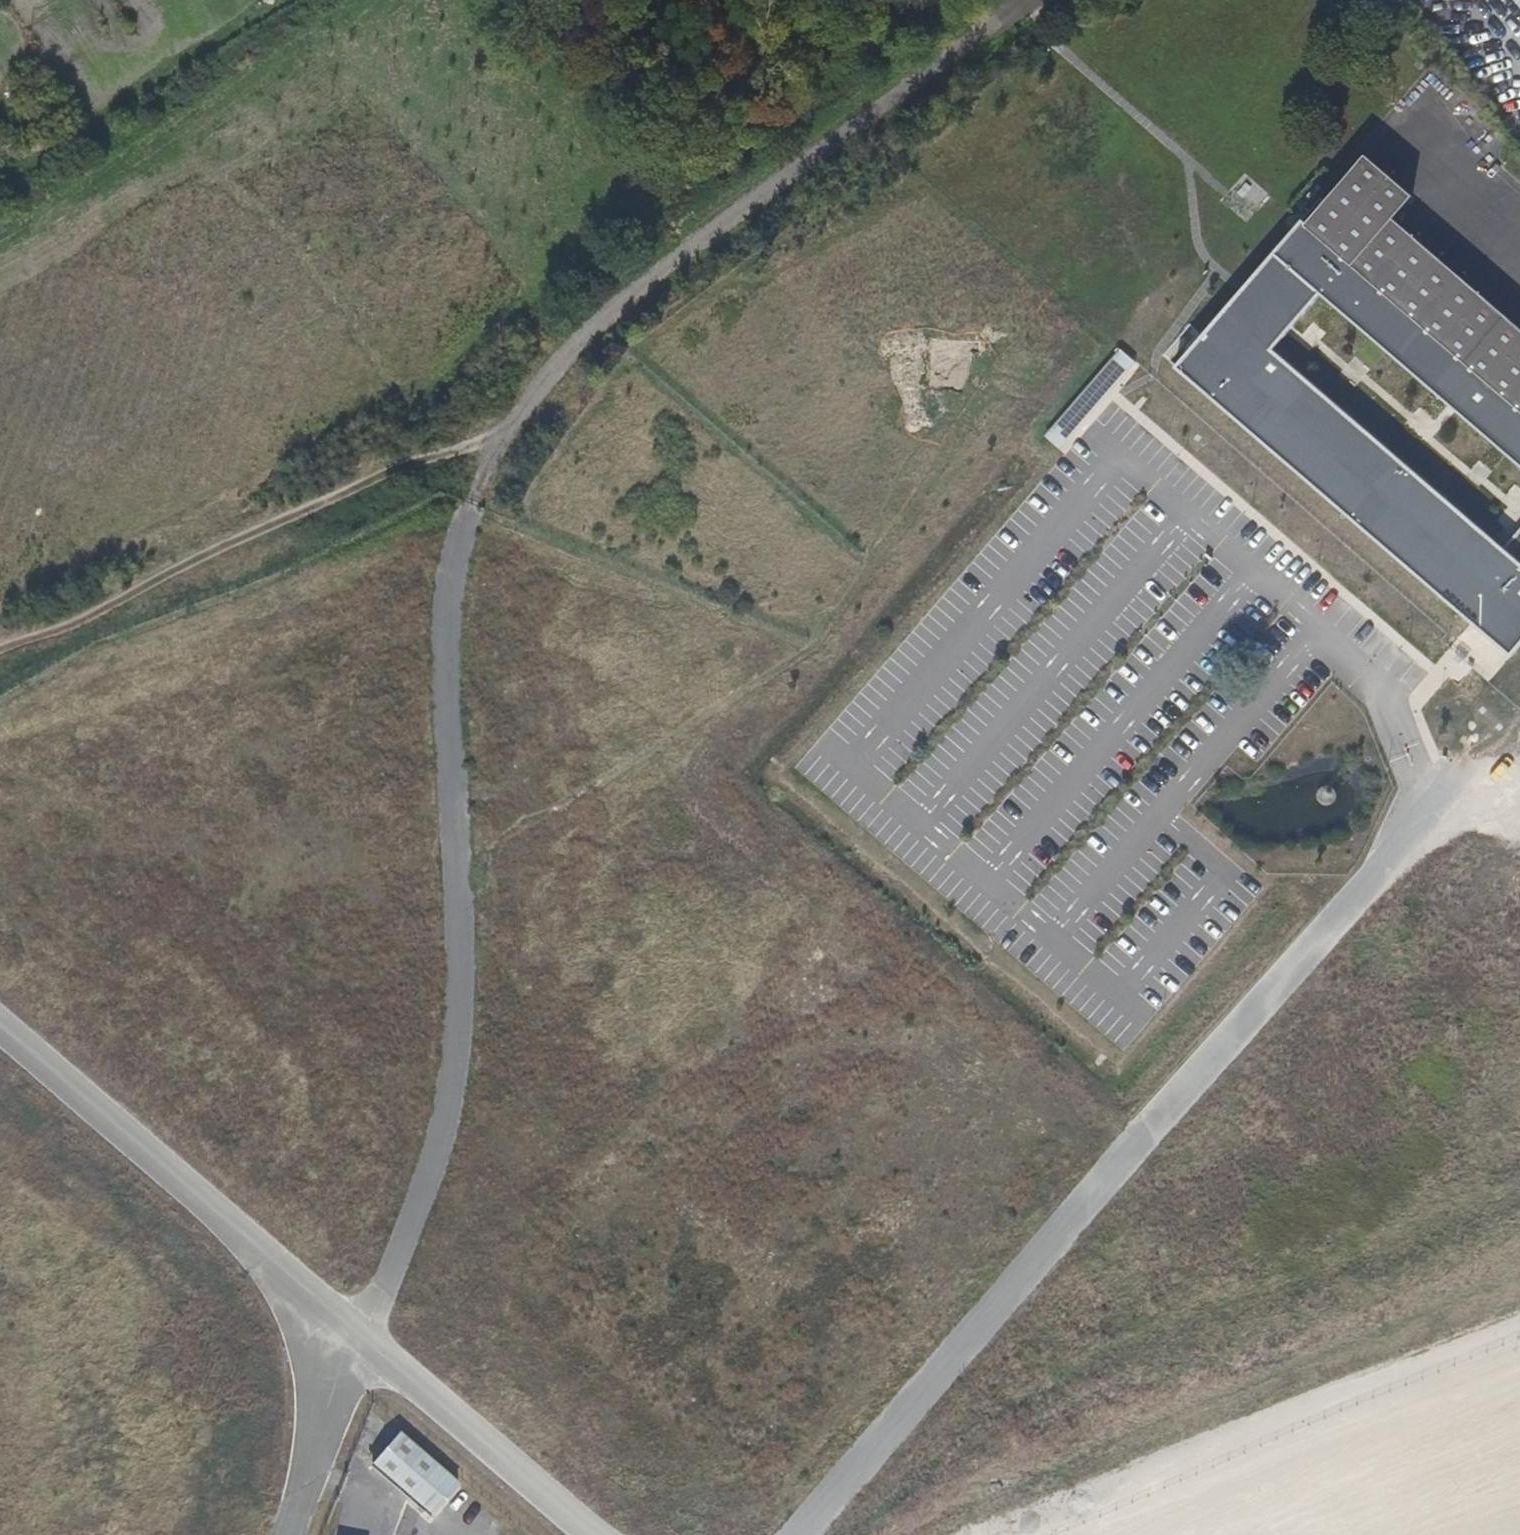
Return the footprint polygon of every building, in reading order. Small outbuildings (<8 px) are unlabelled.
[(1503,452),(1519,467),(1519,328),(1394,219),(1414,196),(1366,155),(1307,224),(1302,220),(1273,254),(1322,296),(1446,403),(1503,452)] [(1273,254),(1178,365),(1513,652),(1519,643),(1519,562),(1274,349),(1322,296),(1273,254)] [(1068,455),(1135,359),(1115,345),(1048,442),(1068,455)] [(457,1485),(400,1435),(391,1446),(374,1465),(431,1516),(457,1485)]
